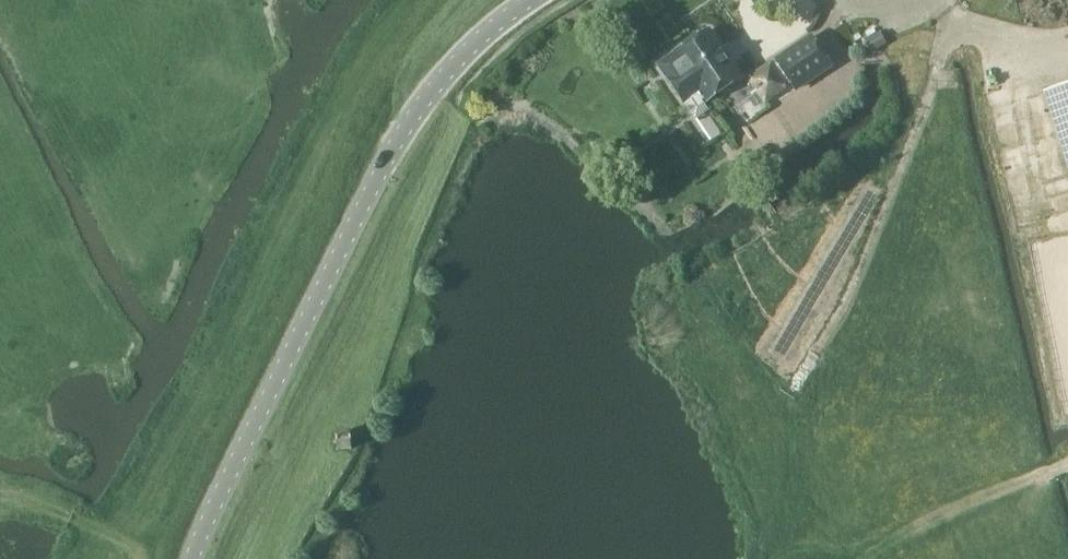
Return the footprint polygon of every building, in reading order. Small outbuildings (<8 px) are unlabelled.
[(739,79),(707,32),(675,54),(684,68),(668,79),(683,101),(699,90),(707,101),(739,79)] [(885,44),(879,33),(865,40),(872,52),(885,44)] [(811,37),(776,60),(796,88),(830,65),(811,37)] [(1067,170),(1067,82),(1043,90),(1067,170)] [(335,433),(336,448),(350,447),(349,432),(335,433)]
